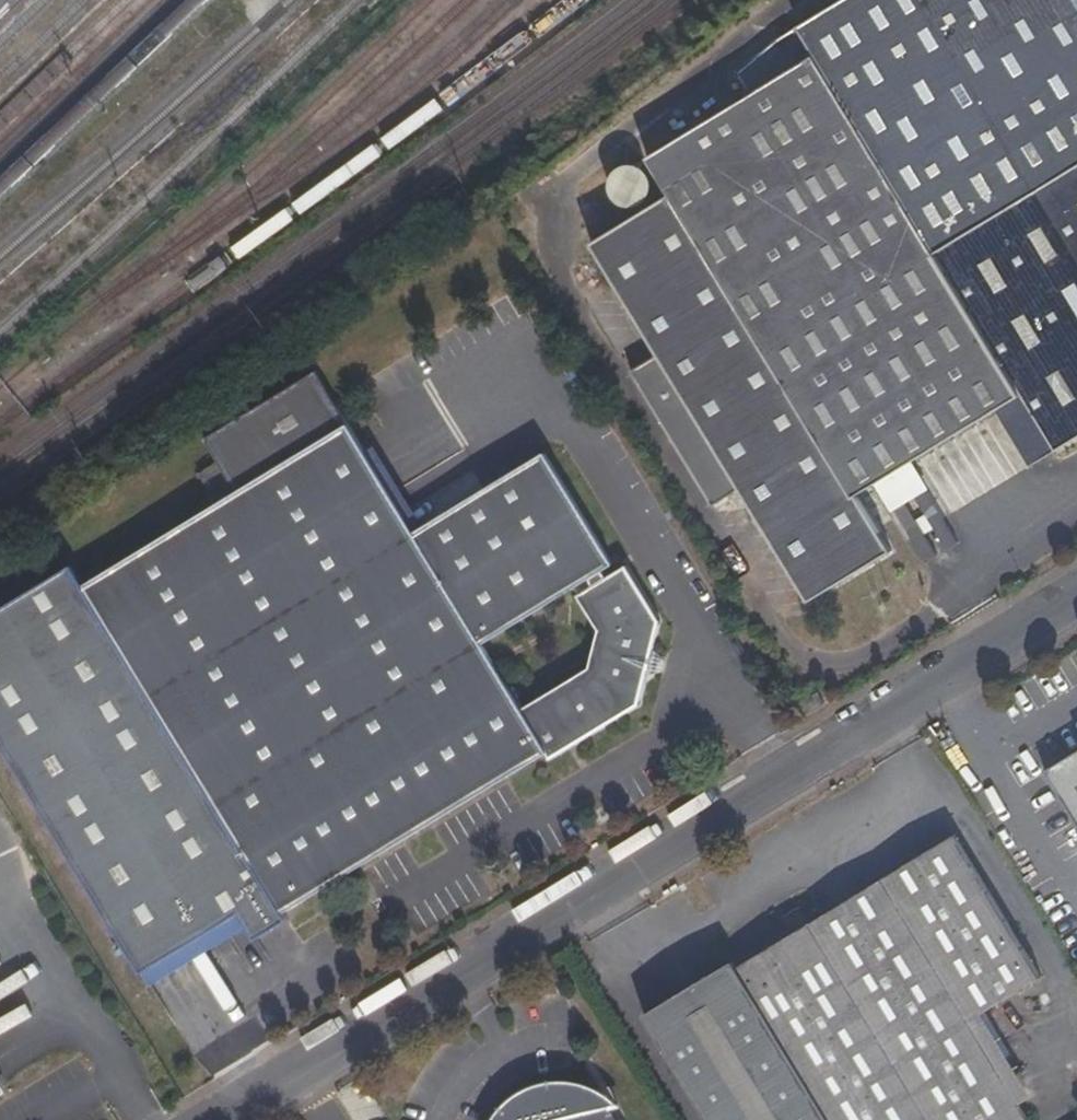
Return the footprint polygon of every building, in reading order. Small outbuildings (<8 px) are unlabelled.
[(1023,397),(1056,452),(1076,439),(1076,0),(845,0),(784,38),(737,76),(749,97),(648,158),(672,198),(593,246),(660,357),(630,375),(659,424),(689,406),(741,492),(809,603),(892,553),(856,497),(998,412),(1023,397)] [(200,476),(218,504),(85,586),(73,567),(0,612),(0,735),(145,973),(241,914),(248,927),(256,940),(287,920),(283,914),(547,751),(551,758),(638,706),(647,675),(655,673),(661,656),(655,649),(661,620),(627,565),(608,578),(603,571),(613,564),(545,453),(416,532),(317,372),(206,440),(220,462),(200,476)] [(998,412),(1032,466),(1056,452),(1023,397),(998,412)] [(659,424),(712,510),(741,492),(689,406),(659,424)] [(471,474),(431,495),(436,506),(477,486),(471,474)] [(1045,771),(1076,823),(1076,752),(1045,771)] [(954,834),(736,967),(829,1119),(1023,1119),(1029,1117),(969,1020),(1042,976),(954,834)] [(145,973),(152,985),(248,927),(241,914),(145,973)] [(736,967),(732,960),(643,1014),(708,1119),(829,1119),(736,967)] [(588,1113),(600,1088),(579,1079),(555,1077),(540,1079),(521,1086),(505,1098),(492,1114),(489,1119),(593,1119),(588,1113)] [(621,1103),(612,1095),(600,1088),(588,1113),(622,1106),(621,1103)]
